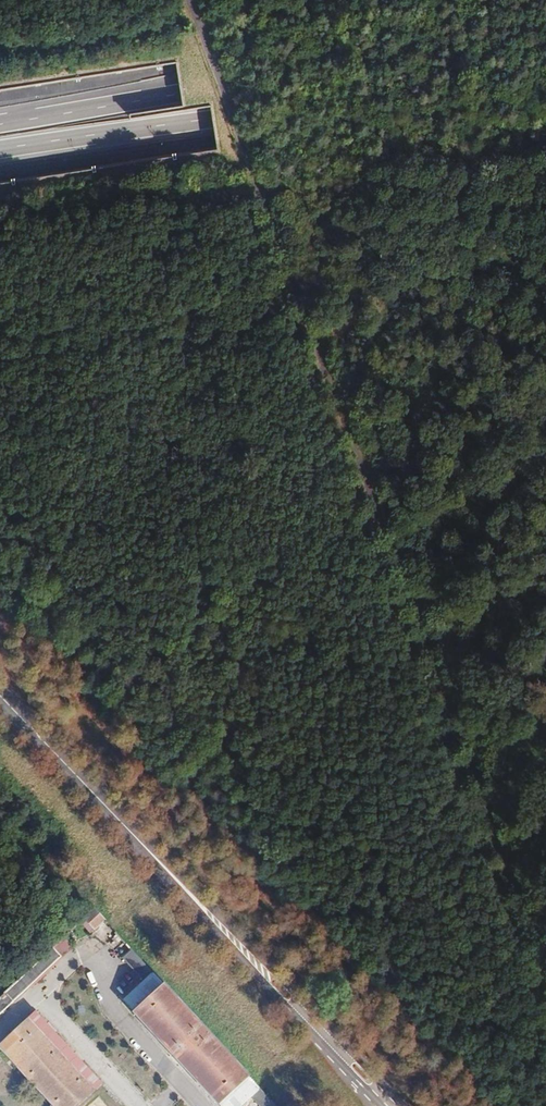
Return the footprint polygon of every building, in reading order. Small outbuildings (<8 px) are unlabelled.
[(103,926),(91,914),(0,1001),(0,1024),(103,926)] [(131,955),(106,929),(93,943),(117,968),(131,955)] [(150,973),(123,1003),(219,1105),(241,1105),(260,1087),(150,973)] [(0,1047),(0,1048),(56,1105),(68,1105),(91,1084),(29,1019),(0,1047)] [(264,1091),(254,1098),(260,1105),(276,1105),(264,1091)]
